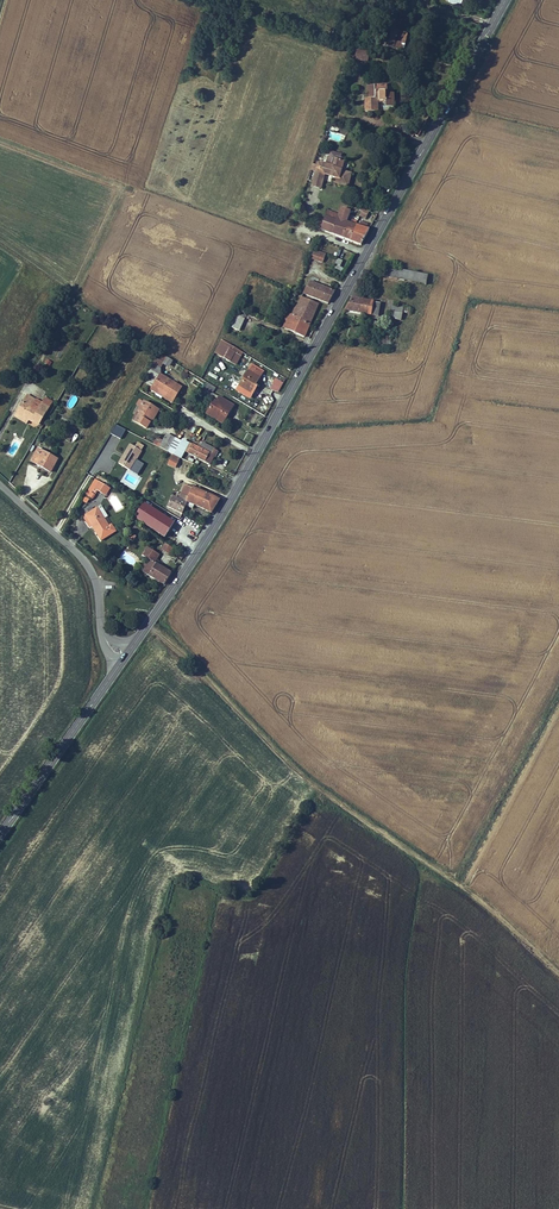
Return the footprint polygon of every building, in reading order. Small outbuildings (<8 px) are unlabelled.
[(397,32),(386,29),(381,47),(403,53),(407,37),(406,35),(404,34),(401,46),(394,44),(397,32)] [(357,46),(354,58),(361,60),(363,48),(357,46)] [(369,49),(363,48),(361,60),(367,61),(369,49)] [(367,86),(367,98),(363,98),(363,112),(376,112),(375,102),(384,102),(385,107),(393,107),(393,94),(387,94),(387,85),(367,86)] [(316,167),(313,174),(322,177),(324,170),(325,168),(330,170),(330,172),(329,173),(335,175),(334,179),(347,183),(351,171),(341,168),(344,158),(335,156),(333,163),(329,162),(318,159),(317,161),(316,167)] [(322,177),(313,174),(311,182),(320,184),(322,177)] [(364,206),(362,210),(367,212),(368,213),(371,206),(372,207),(374,203),(366,200),(364,206)] [(331,230),(341,234),(349,216),(352,210),(342,206),(339,213),(336,219),(331,230)] [(339,213),(328,209),(325,214),(336,219),(339,213)] [(319,216),(316,224),(323,227),(331,230),(336,219),(325,214),(324,218),(319,216)] [(349,216),(341,234),(350,238),(358,221),(358,220),(356,219),(349,216)] [(360,222),(358,221),(350,238),(361,243),(370,227),(367,226),(370,220),(362,217),(360,222)] [(310,249),(307,256),(329,264),(331,256),(310,249)] [(338,256),(335,266),(343,270),(344,266),(341,265),(343,258),(338,256)] [(388,267),(386,277),(426,285),(428,275),(388,267)] [(335,291),(311,280),(306,292),(329,303),(335,291)] [(319,304),(302,296),(298,305),(315,313),(319,304)] [(346,310),(378,317),(381,302),(350,296),(346,310)] [(300,322),(309,326),(315,313),(298,305),(295,310),(292,308),(290,312),(302,318),(300,322)] [(392,319),(401,320),(403,306),(389,305),(388,311),(393,311),(392,319)] [(288,311),(284,319),(288,321),(292,323),(289,329),(304,336),(309,326),(300,322),(302,318),(290,312),(288,311)] [(244,320),(236,316),(230,327),(238,331),(244,320)] [(382,336),(382,345),(390,346),(390,336),(382,336)] [(224,341),(220,338),(213,352),(217,354),(224,341)] [(241,351),(224,341),(217,354),(234,363),(241,351)] [(163,354),(157,350),(150,361),(157,365),(163,354)] [(251,366),(239,387),(249,392),(253,385),(256,386),(263,372),(251,366)] [(143,386),(149,390),(155,378),(149,375),(143,386)] [(176,387),(156,376),(155,378),(149,390),(148,391),(159,396),(160,392),(165,395),(168,389),(173,392),(176,387)] [(165,395),(160,392),(159,396),(168,401),(173,392),(168,389),(165,395)] [(26,391),(25,392),(33,396),(30,402),(30,403),(33,399),(37,402),(39,399),(46,403),(47,402),(48,403),(51,398),(44,394),(41,399),(35,395),(34,396),(26,391)] [(27,418),(28,415),(38,421),(44,412),(41,411),(46,403),(39,399),(37,402),(35,405),(30,403),(30,402),(33,396),(25,392),(15,410),(27,418)] [(214,403),(207,415),(223,425),(233,408),(219,399),(216,404),(214,403)] [(129,422),(131,423),(143,430),(148,421),(153,412),(152,411),(140,404),(140,405),(138,409),(129,422)] [(27,418),(15,410),(13,413),(26,420),(27,418)] [(115,425),(111,434),(121,439),(125,430),(115,425)] [(59,433),(67,438),(71,432),(62,427),(59,433)] [(166,435),(162,441),(171,446),(174,441),(166,435)] [(171,446),(162,441),(158,448),(167,453),(169,449),(171,446)] [(186,443),(181,451),(206,465),(210,457),(208,456),(212,450),(201,443),(197,449),(186,443)] [(146,455),(127,444),(120,455),(139,466),(146,455)] [(36,446),(29,458),(48,469),(56,457),(36,446)] [(167,453),(165,457),(177,463),(181,456),(169,449),(167,453)] [(91,489),(98,493),(103,486),(96,482),(92,479),(87,487),(91,489)] [(172,493),(167,503),(181,510),(185,502),(193,486),(184,481),(180,488),(178,486),(177,489),(182,491),(180,497),(172,493)] [(103,486),(98,493),(104,497),(108,490),(103,486)] [(200,507),(206,493),(193,486),(185,502),(188,504),(189,501),(200,507)] [(211,513),(219,501),(206,493),(200,507),(211,513)] [(160,512),(143,502),(135,516),(152,525),(153,523),(160,512)] [(91,527),(96,535),(100,541),(114,532),(110,526),(108,528),(96,509),(84,516),(85,517),(91,527)] [(153,523),(167,530),(173,519),(160,512),(153,523)] [(91,527),(85,517),(82,519),(88,528),(91,527)] [(166,533),(167,530),(153,523),(152,525),(166,533)] [(131,532),(125,528),(122,532),(128,536),(131,532)] [(133,542),(136,536),(131,533),(128,539),(133,542)] [(165,543),(161,550),(169,555),(173,548),(165,543)] [(147,558),(139,569),(144,572),(151,561),(157,554),(146,545),(140,553),(147,558)] [(151,561),(144,572),(159,583),(167,573),(151,561)]
